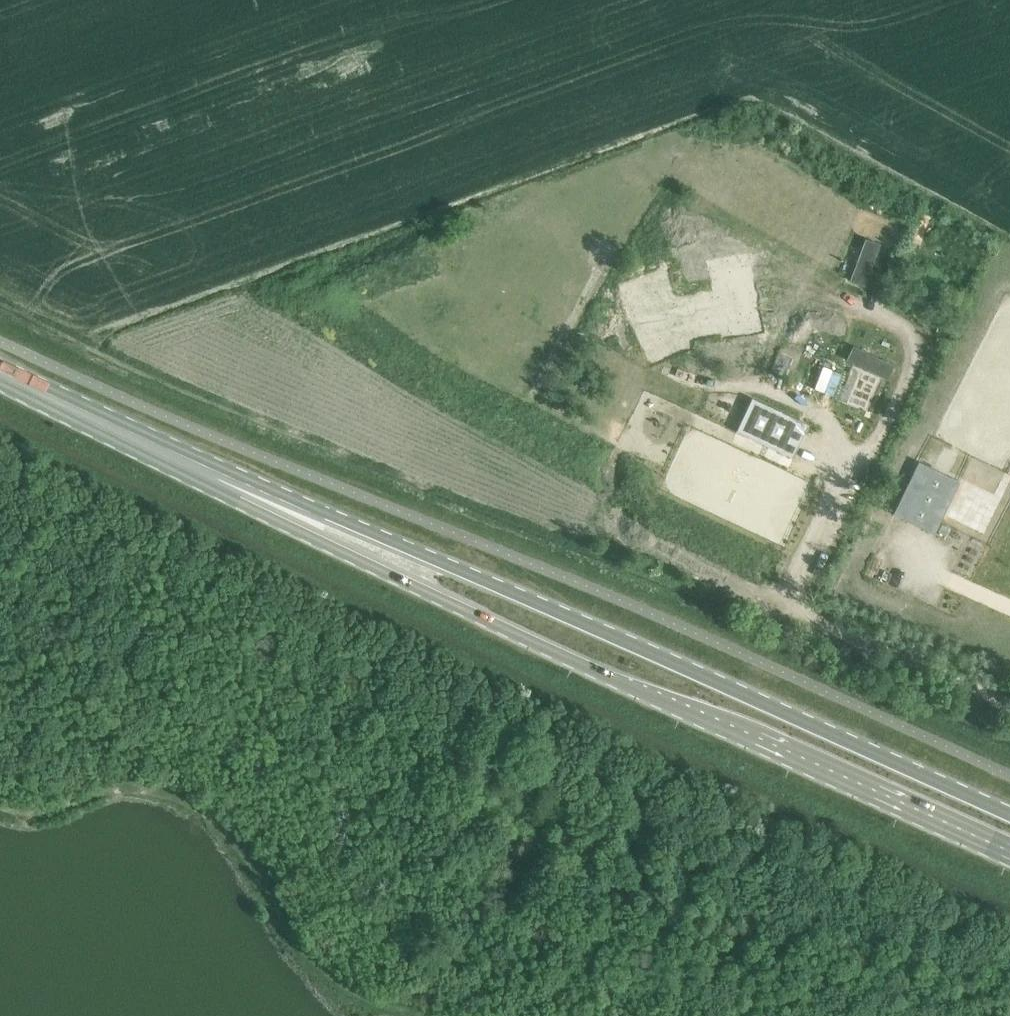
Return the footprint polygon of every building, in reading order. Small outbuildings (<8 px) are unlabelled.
[(877,239),(860,231),(842,269),(858,277),(877,239)] [(669,302),(660,281),(625,294),(637,328),(642,326),(653,354),(683,345),(681,337),(741,326),(769,323),(763,269),(733,272),(735,291),(669,302)] [(897,359),(857,342),(848,364),(887,381),(897,359)] [(736,432),(792,458),(808,424),(752,398),(736,432)] [(965,475),(915,457),(893,514),(943,533),(965,475)]
